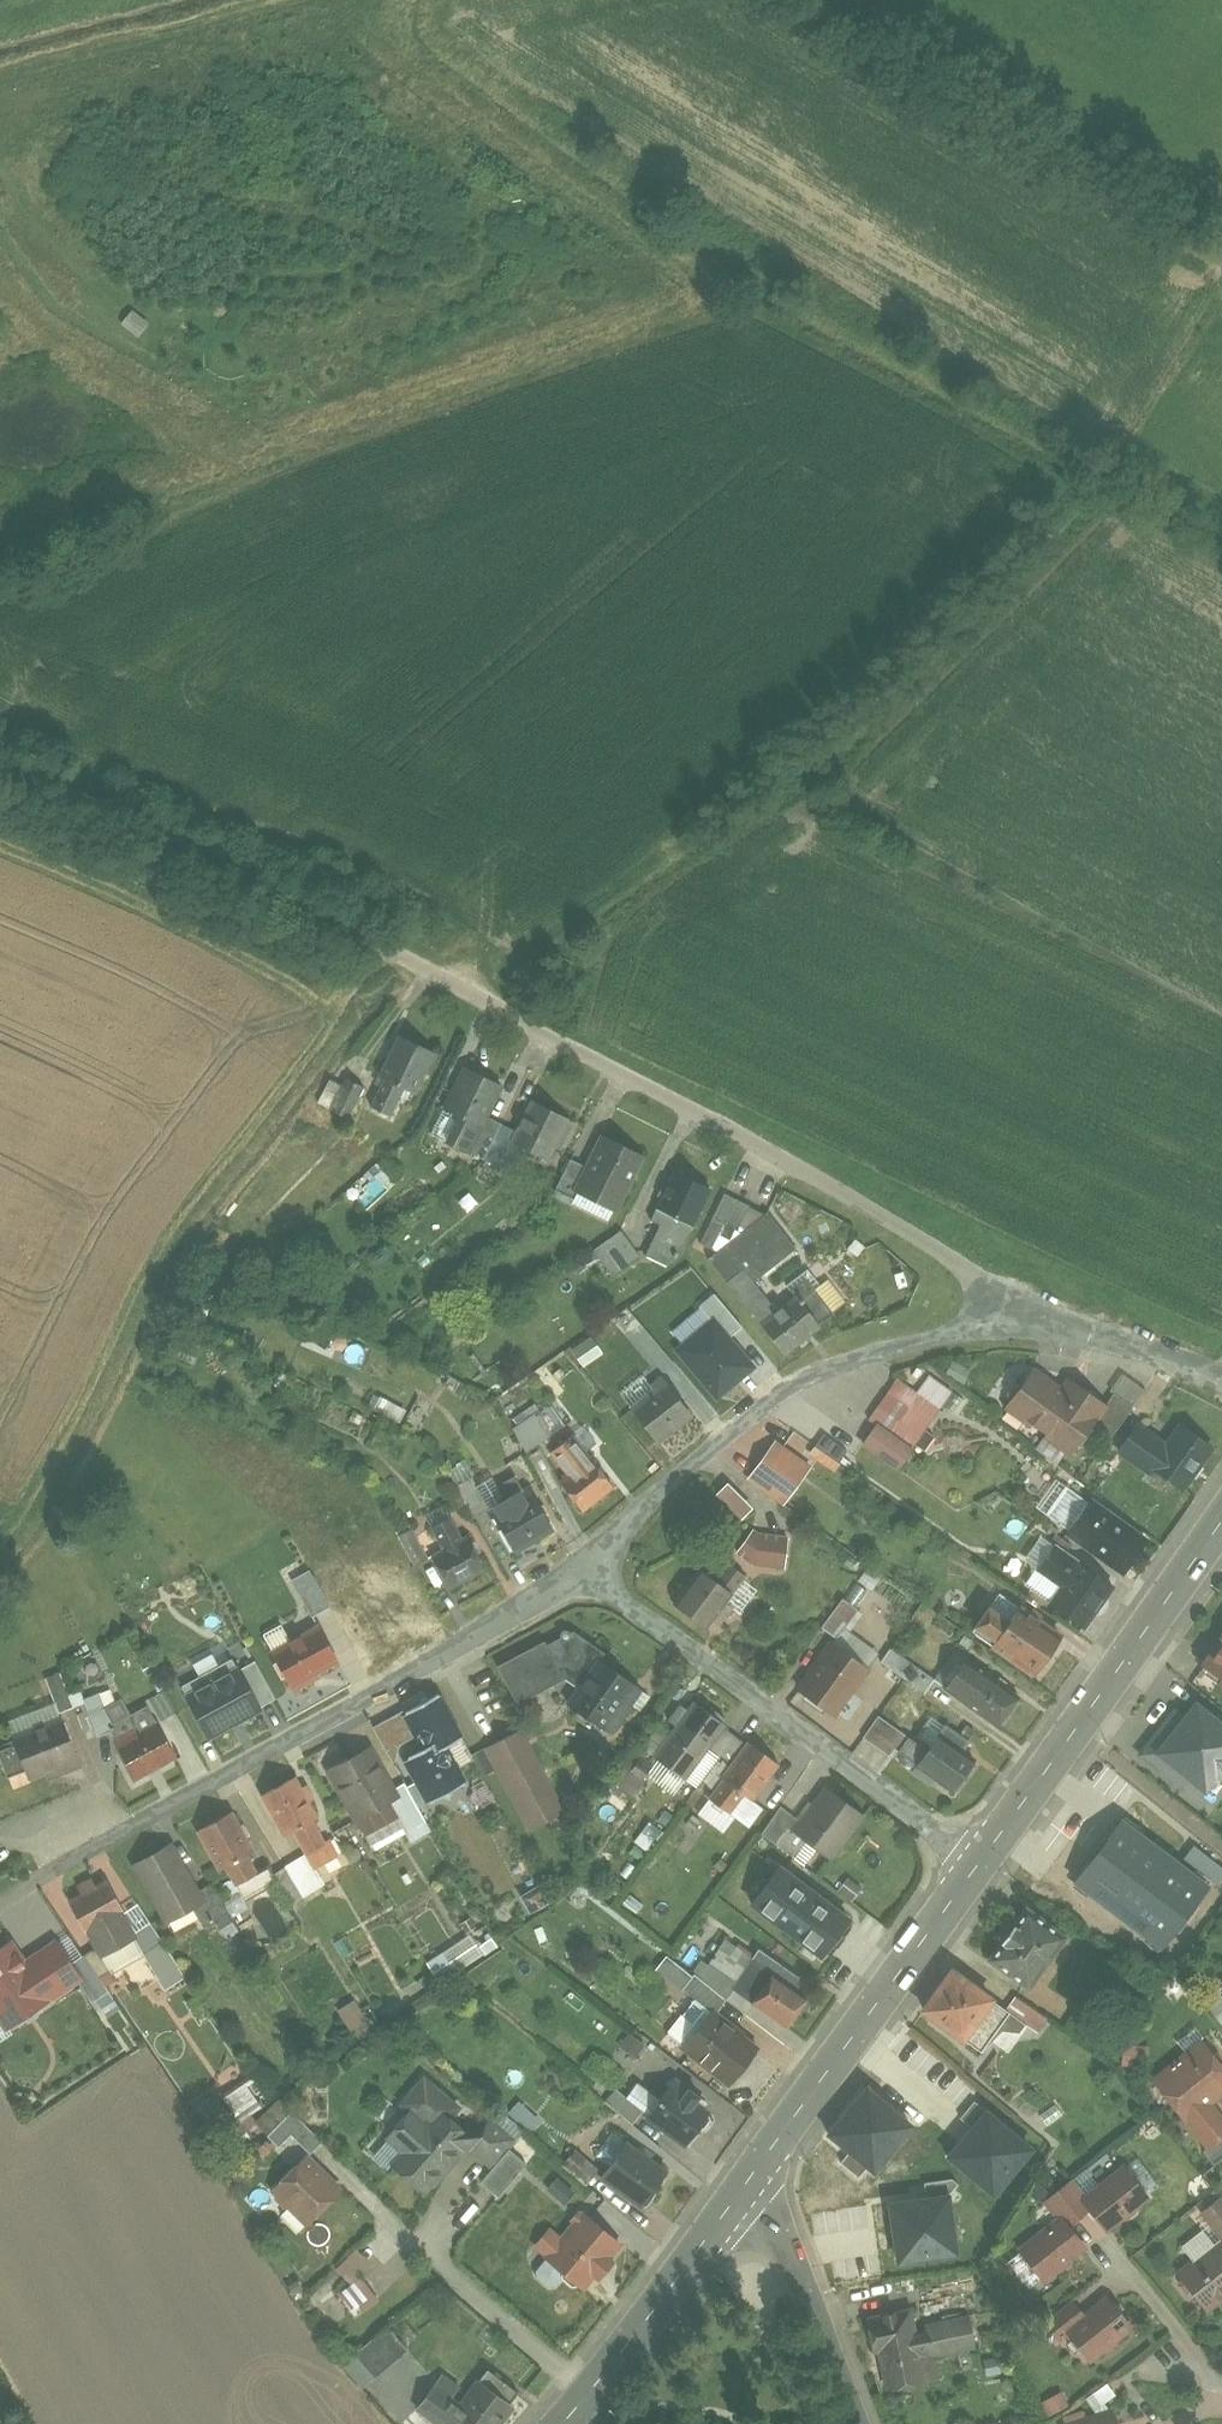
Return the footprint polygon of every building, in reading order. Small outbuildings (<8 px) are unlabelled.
[(394,1032),(376,1071),(382,1074),(369,1102),(387,1111),(400,1085),(412,1090),(431,1050),(394,1032)] [(499,1085),(459,1065),(440,1104),(454,1112),(440,1139),(465,1152),(466,1148),(484,1115),(499,1085)] [(329,1106),(347,1113),(359,1085),(342,1078),(329,1106)] [(515,1131),(511,1139),(519,1143),(546,1156),(553,1142),(558,1144),(570,1120),(530,1100),(515,1131)] [(515,1131),(484,1115),(466,1148),(506,1168),(519,1143),(511,1139),(515,1131)] [(567,1200),(604,1218),(636,1153),(599,1135),(584,1165),(570,1195),(567,1200)] [(364,1207),(403,1174),(385,1152),(346,1186),(364,1207)] [(570,1195),(584,1165),(568,1157),(553,1187),(570,1195)] [(670,1169),(645,1218),(658,1224),(644,1252),(664,1262),(703,1186),(670,1169)] [(740,1263),(750,1278),(794,1246),(766,1208),(706,1252),(723,1276),(740,1263)] [(608,1274),(635,1253),(614,1228),(588,1249),(608,1274)] [(740,1263),(723,1276),(780,1350),(836,1307),(809,1271),(789,1286),(793,1292),(773,1307),(750,1278),(740,1263)] [(689,1336),(723,1383),(752,1365),(718,1317),(689,1336)] [(1030,1368),(1004,1405),(1068,1451),(1101,1404),(1063,1377),(1056,1386),(1030,1368)] [(654,1388),(631,1406),(654,1437),(687,1412),(659,1375),(649,1381),(654,1388)] [(508,1429),(522,1449),(559,1423),(545,1403),(508,1429)] [(1135,1418),(1113,1449),(1145,1472),(1149,1466),(1181,1488),(1209,1447),(1174,1422),(1162,1438),(1135,1418)] [(876,1420),(860,1442),(892,1467),(909,1445),(876,1420)] [(823,1432),(814,1444),(836,1460),(845,1448),(823,1432)] [(566,1472),(557,1479),(577,1506),(606,1484),(568,1434),(548,1449),(566,1472)] [(774,1442),(749,1478),(780,1500),(805,1464),(774,1442)] [(735,1517),(746,1503),(717,1481),(707,1494),(735,1517)] [(492,1520),(509,1548),(546,1527),(520,1483),(488,1501),(497,1517),(492,1520)] [(1064,1530),(1119,1569),(1143,1534),(1089,1496),(1086,1500),(1063,1484),(1044,1511),(1066,1527),(1064,1530)] [(441,1550),(430,1555),(445,1584),(481,1566),(454,1512),(429,1525),(441,1550)] [(751,1529),(735,1551),(751,1562),(782,1565),(785,1535),(756,1532),(751,1529)] [(1061,1582),(1048,1602),(1080,1623),(1110,1578),(1051,1538),(1034,1563),(1061,1582)] [(306,1569),(288,1578),(308,1616),(342,1598),(324,1565),(308,1574),(306,1569)] [(696,1567),(670,1603),(705,1628),(730,1594),(727,1592),(739,1575),(724,1565),(714,1579),(696,1567)] [(838,1597),(820,1625),(835,1635),(854,1607),(838,1597)] [(985,1644),(1029,1674),(1058,1632),(1016,1603),(1006,1618),(984,1603),(972,1621),(991,1634),(985,1644)] [(1197,1656),(1221,1673),(1221,1620),(1197,1656)] [(312,1622),(265,1648),(288,1691),(315,1676),(312,1671),(333,1660),(312,1622)] [(561,1699),(607,1730),(637,1687),(597,1661),(603,1652),(570,1630),(542,1644),(539,1640),(494,1664),(513,1700),(559,1676),(571,1684),(561,1699)] [(216,1645),(232,1673),(252,1662),(237,1634),(216,1645)] [(829,1642),(796,1688),(833,1714),(866,1668),(829,1642)] [(882,1649),(875,1661),(895,1673),(887,1688),(911,1703),(928,1675),(882,1649)] [(942,1682),(996,1721),(1015,1694),(961,1656),(942,1682)] [(55,1670),(42,1675),(55,1710),(69,1705),(55,1670)] [(232,1673),(192,1694),(212,1731),(252,1710),(232,1673)] [(433,1693),(401,1710),(414,1734),(420,1746),(399,1757),(422,1799),(456,1782),(437,1747),(456,1737),(433,1693)] [(1191,1696),(1180,1711),(1173,1705),(1141,1745),(1200,1792),(1212,1777),(1221,1776),(1221,1721),(1191,1696)] [(721,1724),(689,1700),(651,1751),(682,1775),(704,1746),(718,1727),(721,1724)] [(414,1734),(401,1710),(371,1726),(390,1760),(393,1759),(397,1743),(414,1734)] [(895,1748),(905,1735),(875,1714),(860,1735),(885,1754),(891,1745),(895,1748)] [(0,1743),(0,1764),(4,1773),(21,1766),(26,1779),(73,1761),(55,1716),(9,1735),(11,1739),(0,1743)] [(129,1728),(111,1737),(130,1775),(170,1755),(153,1722),(131,1733),(129,1728)] [(739,1742),(718,1727),(704,1746),(725,1761),(739,1742)] [(932,1773),(949,1786),(970,1757),(961,1751),(965,1745),(939,1727),(924,1748),(905,1735),(895,1748),(913,1760),(907,1768),(926,1782),(932,1773)] [(515,1732),(483,1750),(526,1830),(559,1812),(515,1732)] [(775,1763),(742,1739),(739,1742),(725,1761),(702,1791),(729,1811),(741,1794),(748,1799),(775,1763)] [(365,1746),(324,1769),(350,1817),(392,1794),(365,1746)] [(291,1777),(260,1794),(282,1833),(292,1828),(304,1851),(312,1865),(334,1853),(326,1838),(320,1841),(308,1818),(312,1815),(291,1777)] [(822,1788),(791,1828),(828,1856),(859,1816),(822,1788)] [(776,1806),(759,1832),(775,1844),(793,1818),(776,1806)] [(228,1813),(194,1831),(214,1868),(222,1864),(232,1881),(252,1870),(243,1853),(248,1850),(228,1813)] [(1161,1946),(1207,1887),(1121,1821),(1075,1880),(1161,1946)] [(1221,1874),(1221,1867),(1189,1842),(1177,1856),(1214,1884),(1221,1874)] [(166,1843),(130,1863),(160,1918),(189,1903),(196,1899),(193,1891),(166,1843)] [(304,1851),(269,1871),(287,1903),(322,1883),(312,1865),(304,1851)] [(745,1910),(817,1962),(852,1913),(780,1861),(745,1910)] [(100,1879),(66,1898),(96,1953),(130,1935),(100,1879)] [(206,1884),(193,1891),(196,1899),(189,1903),(198,1921),(220,1910),(206,1884)] [(993,1962),(1034,1992),(1072,1940),(1031,1910),(993,1962)] [(488,1936),(471,1945),(466,1935),(420,1957),(432,1980),(495,1950),(488,1936)] [(139,1951),(157,1988),(178,1977),(159,1940),(139,1951)] [(0,1945),(0,2025),(74,1979),(50,1941),(19,1960),(6,1941),(0,1945)] [(729,1983),(782,2023),(800,1997),(789,1989),(798,1978),(756,1947),(729,1983)] [(952,1970),(925,2009),(982,2049),(1009,2010),(952,1970)] [(690,1998),(710,2013),(722,1997),(691,1973),(678,1989),(690,1998)] [(346,2030),(363,2022),(351,1998),(334,2007),(346,2030)] [(660,2037),(723,2084),(753,2045),(710,2013),(690,1998),(660,2037)] [(1147,2076),(1179,2120),(1183,2118),(1204,2146),(1221,2132),(1221,2123),(1206,2102),(1221,2090),(1221,2067),(1200,2037),(1147,2076)] [(1122,2041),(1116,2059),(1139,2067),(1146,2049),(1122,2041)] [(386,2164),(419,2193),(462,2144),(473,2131),(457,2116),(464,2108),(422,2071),(395,2102),(402,2108),(378,2135),(397,2151),(386,2164)] [(233,2121),(256,2105),(239,2080),(216,2096),(233,2121)] [(668,2080),(643,2116),(681,2144),(707,2108),(668,2080)] [(875,2172),(913,2126),(867,2088),(828,2134),(875,2172)] [(602,2102),(627,2122),(638,2109),(613,2089),(602,2102)] [(264,2133),(274,2143),(285,2131),(306,2151),(317,2140),(287,2110),(264,2133)] [(995,2195),(1033,2149),(987,2111),(948,2158),(995,2195)] [(473,2131),(462,2144),(485,2164),(509,2136),(486,2116),(473,2131)] [(1204,2146),(1198,2150),(1208,2164),(1221,2154),(1221,2132),(1204,2146)] [(595,2177),(636,2205),(663,2167),(622,2139),(595,2177)] [(504,2149),(477,2182),(495,2196),(522,2163),(504,2149)] [(302,2153),(265,2189),(300,2225),(337,2189),(302,2153)] [(1081,2192),(1078,2195),(1087,2207),(1103,2229),(1146,2196),(1120,2163),(1081,2192)] [(1040,2199),(1054,2217),(1057,2214),(1065,2225),(1087,2207),(1078,2195),(1081,2192),(1069,2177),(1040,2199)] [(1216,2237),(1221,2246),(1221,2202),(1216,2194),(1195,2210),(1216,2237)] [(898,2264),(958,2255),(949,2195),(889,2204),(898,2264)] [(617,2243),(578,2212),(558,2236),(545,2226),(529,2245),(581,2287),(617,2243)] [(1054,2217),(1015,2247),(1040,2279),(1082,2247),(1065,2225),(1057,2214),(1054,2217)] [(1173,2270),(1203,2309),(1221,2294),(1221,2246),(1216,2237),(1173,2270)] [(346,2280),(364,2259),(350,2247),(331,2268),(346,2280)] [(358,2278),(339,2291),(355,2315),(375,2301),(358,2278)] [(1065,2331),(1087,2360),(1129,2328),(1103,2293),(1078,2312),(1061,2325),(1065,2331)] [(1061,2325),(1078,2312),(1067,2299),(1040,2320),(1055,2339),(1065,2331),(1061,2325)] [(876,2349),(884,2387),(919,2380),(914,2359),(961,2350),(955,2323),(909,2332),(904,2307),(868,2314),(870,2320),(863,2321),(869,2350),(876,2349)] [(383,2326),(351,2355),(371,2377),(403,2349),(383,2326)] [(410,2408),(431,2423),(498,2423),(512,2405),(506,2400),(513,2391),(484,2368),(457,2404),(448,2396),(456,2386),(438,2372),(410,2408)] [(1059,2390),(1038,2401),(1045,2415),(1066,2404),(1059,2390)] [(1058,2423),(1115,2423),(1110,2408),(1058,2423)]
